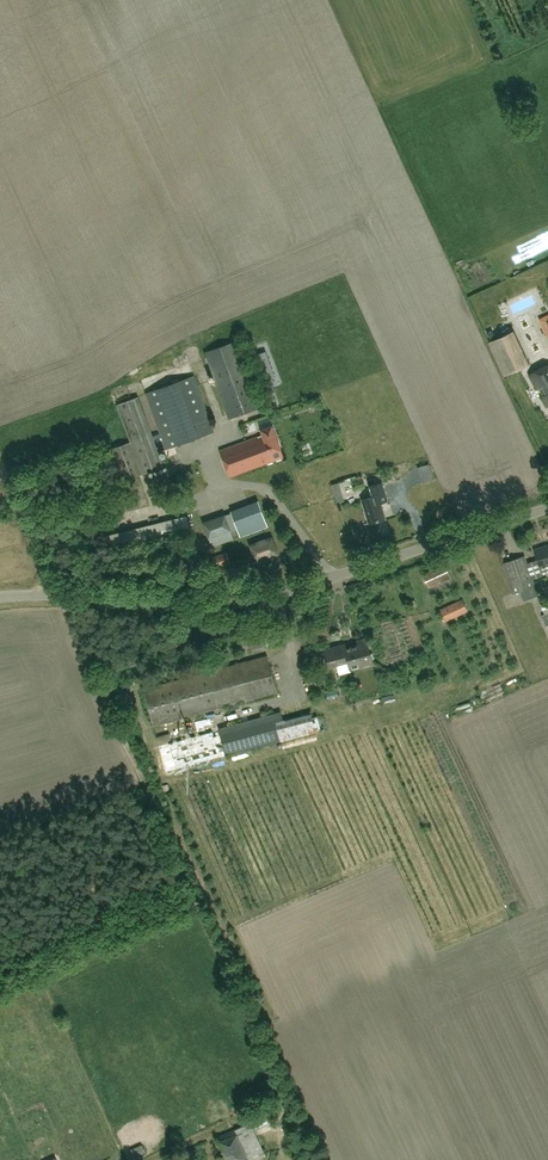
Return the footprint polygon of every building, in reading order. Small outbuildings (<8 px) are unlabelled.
[(539,318),(547,338),(547,314),(539,318)] [(527,365),(512,331),(488,342),(504,375),(527,365)] [(259,407),(235,341),(206,352),(230,418),(259,407)] [(530,375),(546,406),(547,405),(547,365),(530,375)] [(193,376),(147,392),(167,448),(213,432),(193,376)] [(162,439),(154,442),(138,397),(117,404),(131,442),(109,450),(121,481),(163,466),(158,452),(166,449),(162,439)] [(220,450),(229,477),(284,457),(272,424),(260,429),(262,435),(258,437),(258,436),(220,450)] [(369,487),(372,496),(362,499),(370,523),(384,518),(380,502),(387,500),(382,483),(369,487)] [(258,502),(231,512),(240,536),(267,526),(258,502)] [(109,554),(189,532),(185,517),(105,539),(109,554)] [(209,524),(216,549),(236,544),(229,519),(209,524)] [(252,543),(258,562),(282,553),(275,535),(252,543)] [(542,546),(534,549),(540,567),(543,574),(547,572),(547,546),(543,548),(542,546)] [(216,567),(230,562),(226,552),(213,556),(216,567)] [(513,592),(534,586),(524,556),(503,563),(513,592)] [(422,575),(429,588),(451,577),(445,564),(422,575)] [(544,614),(542,615),(546,625),(547,624),(547,596),(547,595),(543,597),(544,601),(540,603),(544,614)] [(462,599),(438,610),(444,622),(468,611),(462,599)] [(244,634),(245,638),(245,639),(237,640),(241,653),(248,651),(248,650),(265,646),(261,634),(259,634),(258,630),(244,634)] [(275,631),(263,634),(267,646),(279,643),(275,631)] [(324,649),(328,665),(347,660),(349,668),(373,662),(366,638),(357,640),(358,645),(346,648),(345,643),(324,649)] [(277,692),(267,655),(143,688),(153,725),(277,692)] [(478,693),(483,705),(505,694),(500,682),(478,693)] [(277,721),(282,739),(316,730),(311,712),(277,721)] [(280,741),(273,714),(218,728),(225,755),(280,741)] [(216,752),(223,750),(219,734),(212,736),(210,731),(168,743),(174,764),(216,753),(216,752)] [(250,1123),(253,1130),(273,1121),(269,1112),(250,1121),(251,1123),(250,1123)] [(253,1130),(250,1123),(217,1139),(227,1159),(252,1159),(265,1154),(253,1130)] [(142,1145),(130,1150),(134,1158),(145,1153),(142,1145)]
